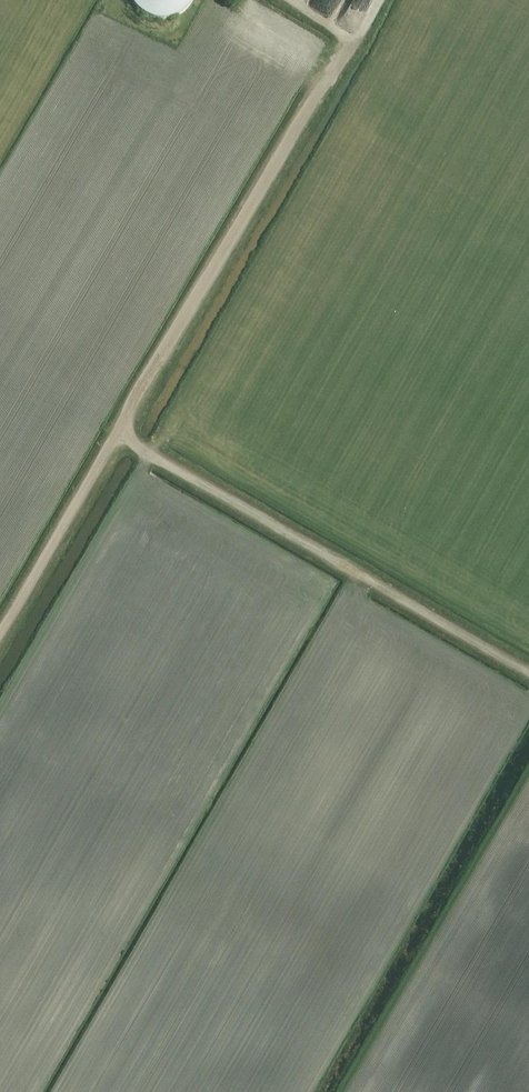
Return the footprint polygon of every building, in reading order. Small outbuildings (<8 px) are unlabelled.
[(131,0),(136,8),(145,15),(156,19),(168,19),(179,15),(187,8),(192,0),(131,0)] [(331,12),(342,17),(350,0),(349,0),(337,0),(331,12)]
